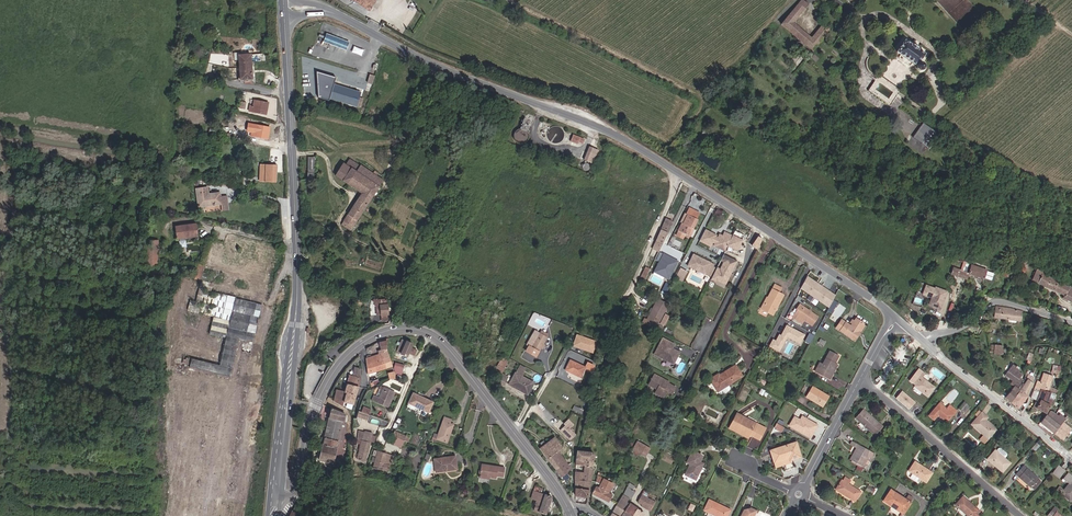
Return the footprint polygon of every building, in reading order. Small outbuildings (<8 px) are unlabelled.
[(368,12),(375,0),(349,0),(368,12)] [(803,0),(782,25),(812,50),(831,27),(825,22),(810,38),(793,23),(808,5),(803,0)] [(368,46),(321,31),(316,44),(363,60),(368,46)] [(914,65),(914,66),(914,67),(914,68),(914,69),(915,70),(916,71),(918,71),(919,71),(920,71),(921,70),(921,69),(922,68),(922,67),(922,66),(921,65),(920,64),(918,63),(924,54),(917,48),(918,47),(913,44),(913,45),(905,40),(896,51),(914,64),(914,65)] [(254,81),(253,59),(241,60),(242,81),(254,81)] [(328,97),(332,84),(334,78),(314,71),(316,97),(327,100),(328,97)] [(877,76),(871,83),(890,97),(887,101),(890,103),(899,92),(877,76)] [(868,87),(887,101),(890,97),(871,83),(868,87)] [(332,84),(328,97),(359,108),(362,99),(358,98),(360,93),(332,84)] [(255,101),(254,107),(251,106),(250,112),(266,115),(268,103),(255,101)] [(528,116),(521,119),(516,131),(516,132),(514,133),(513,136),(513,138),(513,140),(514,142),(516,144),(518,145),(520,145),(522,145),(524,144),(526,142),(527,140),(527,138),(527,136),(526,134),(526,133),(528,128),(531,129),(534,121),(535,119),(528,116)] [(925,145),(935,130),(922,122),(912,137),(925,145)] [(256,125),(255,131),(252,130),(251,134),(268,139),(269,128),(256,125)] [(210,126),(208,133),(219,135),(221,129),(210,126)] [(585,140),(573,136),(570,142),(577,145),(578,143),(583,145),(585,140)] [(598,151),(589,148),(584,161),(593,165),(598,151)] [(350,169),(356,173),(360,167),(348,160),(345,166),(350,169)] [(276,183),(277,164),(261,163),(260,182),(276,183)] [(342,182),(350,169),(345,166),(342,164),(334,177),(342,182)] [(360,167),(356,173),(350,169),(342,182),(361,194),(340,226),(350,232),(380,185),(383,182),(377,178),(379,175),(375,173),(373,175),(360,166),(360,167)] [(209,195),(209,188),(198,189),(201,207),(223,204),(224,210),(230,210),(228,196),(221,197),(221,194),(209,195)] [(684,222),(680,231),(693,237),(697,229),(695,228),(699,218),(698,217),(700,212),(690,207),(688,213),(690,214),(685,223),(684,222)] [(667,216),(655,238),(659,240),(661,236),(662,236),(672,219),(667,216)] [(197,237),(195,224),(175,227),(177,240),(197,237)] [(718,234),(707,229),(701,239),(713,245),(715,241),(717,242),(715,244),(727,250),(729,245),(734,236),(726,232),(724,235),(721,234),(719,237),(717,236),(718,234)] [(739,250),(743,240),(734,235),(734,236),(729,245),(739,250)] [(680,249),(683,242),(672,237),(669,244),(680,249)] [(144,239),(144,266),(158,266),(158,239),(144,239)] [(692,261),(706,269),(712,258),(698,250),(692,261)] [(670,279),(679,260),(662,252),(654,272),(670,279)] [(738,261),(724,254),(723,258),(722,259),(726,261),(722,269),(718,267),(715,274),(719,276),(717,279),(727,284),(731,274),(730,273),(731,270),(733,271),(738,261)] [(715,259),(712,258),(706,269),(713,273),(717,265),(715,264),(716,261),(714,260),(715,259)] [(680,272),(687,275),(692,266),(685,262),(680,272)] [(966,280),(968,274),(971,267),(964,262),(960,272),(952,269),(950,275),(966,280)] [(1060,294),(1064,286),(1043,276),(1047,269),(1041,265),(1036,271),(1034,280),(1060,294)] [(995,275),(971,267),(968,274),(992,283),(995,275)] [(636,282),(640,284),(647,271),(643,269),(636,282)] [(806,276),(799,289),(830,306),(837,293),(806,276)] [(780,294),(783,288),(776,284),(762,309),(772,315),(783,296),(780,294)] [(924,294),(927,286),(921,284),(917,296),(930,300),(931,297),(924,294)] [(651,290),(643,285),(639,294),(646,298),(651,290)] [(942,308),(948,291),(937,287),(936,289),(927,286),(924,294),(931,297),(932,295),(934,296),(931,304),(942,308)] [(1060,294),(1064,296),(1063,299),(1071,304),(1071,291),(1064,286),(1060,294)] [(386,302),(383,302),(383,301),(373,300),(373,306),(375,306),(375,316),(380,316),(380,321),(386,320),(386,309),(390,309),(391,303),(386,303),(386,302)] [(645,321),(644,324),(660,333),(663,334),(664,331),(659,328),(669,307),(660,302),(648,323),(645,321)] [(796,317),(802,308),(800,306),(794,315),(796,317)] [(1020,323),(1021,312),(1022,311),(1011,308),(996,307),(994,308),(994,318),(1020,323)] [(818,318),(802,308),(796,317),(794,321),(802,326),(804,322),(812,327),(818,318)] [(858,328),(854,325),(857,318),(851,314),(845,324),(835,317),(830,325),(852,338),(858,328)] [(225,337),(229,318),(222,316),(221,319),(213,317),(209,333),(225,337)] [(800,328),(792,323),(789,327),(797,332),(800,328)] [(525,353),(536,358),(542,349),(544,345),(548,339),(540,335),(535,333),(534,332),(528,342),(534,345),(532,350),(528,348),(525,353)] [(572,346),(594,352),(597,340),(576,334),(572,346)] [(407,355),(409,352),(415,355),(417,349),(411,347),(412,343),(402,339),(397,351),(407,355)] [(674,345),(663,339),(654,355),(673,365),(678,355),(673,352),(674,351),(672,349),(674,345)] [(377,343),(378,355),(386,353),(385,343),(377,343)] [(993,351),(992,351),(992,354),(1001,355),(1002,349),(1002,346),(994,345),(993,351)] [(387,369),(384,361),(389,360),(386,353),(378,355),(366,358),(367,374),(387,369)] [(822,365),(819,364),(817,368),(823,371),(820,375),(830,380),(834,371),(830,369),(832,364),(834,365),(838,357),(829,353),(822,365)] [(507,362),(501,359),(493,374),(499,377),(507,362)] [(384,361),(387,369),(393,368),(391,363),(389,360),(384,361)] [(395,371),(396,373),(403,374),(403,372),(404,370),(405,366),(396,363),(394,368),(395,371)] [(1005,375),(1013,380),(1017,375),(1020,377),(1023,373),(1019,371),(1020,368),(1014,364),(1009,371),(1008,370),(1005,375)] [(710,380),(718,392),(728,386),(742,377),(735,366),(719,375),(719,374),(710,380)] [(520,367),(514,378),(522,382),(528,372),(520,367)] [(580,383),(584,375),(568,367),(564,376),(580,383)] [(918,383),(916,386),(917,387),(916,388),(929,398),(935,390),(921,379),(925,374),(919,369),(912,379),(918,383)] [(1018,388),(1021,390),(1027,396),(1034,379),(1033,378),(1034,375),(1030,372),(1024,379),(1018,388)] [(349,375),(346,387),(357,390),(360,377),(349,375)] [(654,375),(648,386),(657,390),(655,394),(665,399),(668,392),(673,395),(676,389),(676,388),(668,384),(665,383),(666,382),(654,375)] [(1011,383),(1015,386),(1018,388),(1024,379),(1020,377),(1017,375),(1013,380),(1011,383)] [(1034,391),(1040,393),(1041,390),(1047,392),(1048,387),(1051,380),(1052,377),(1044,375),(1041,382),(1038,381),(1034,391)] [(522,382),(514,378),(508,389),(527,400),(534,388),(522,382)] [(728,386),(718,392),(720,395),(724,395),(729,390),(730,389),(728,386)] [(1006,398),(1011,402),(1021,390),(1018,388),(1015,386),(1009,393),(1006,398)] [(347,394),(345,402),(353,404),(357,390),(346,387),(344,393),(347,394)] [(1057,390),(1048,387),(1047,392),(1041,390),(1040,393),(1037,401),(1032,407),(1036,409),(1037,408),(1045,414),(1049,409),(1053,400),(1049,399),(1050,393),(1055,395),(1057,390)] [(373,396),(371,401),(389,408),(396,393),(383,388),(382,392),(379,399),(373,396)] [(828,398),(810,388),(803,399),(821,410),(828,398)] [(1027,396),(1021,390),(1011,402),(1014,404),(1019,408),(1027,396)] [(916,402),(903,391),(896,398),(910,410),(916,402)] [(1037,401),(1040,393),(1034,391),(1032,399),(1037,401)] [(334,399),(345,402),(347,394),(344,393),(336,392),(334,399)] [(409,403),(428,411),(432,400),(430,399),(413,393),(409,403)] [(593,397),(589,411),(597,414),(603,402),(593,397)] [(960,409),(963,412),(968,405),(964,403),(960,409)] [(571,409),(582,414),(583,408),(573,405),(571,409)] [(934,421),(938,416),(948,423),(957,412),(950,406),(946,411),(940,405),(930,418),(934,421)] [(971,408),(968,405),(963,412),(966,414),(971,408)] [(345,419),(346,419),(343,414),(333,412),(330,411),(319,460),(334,463),(342,420),(344,421),(345,419)] [(984,434),(990,438),(997,430),(987,422),(985,420),(989,415),(984,411),(973,424),(984,434)] [(760,438),(765,428),(759,424),(757,428),(752,425),(753,423),(742,418),(743,415),(736,412),(729,425),(748,435),(749,432),(760,438)] [(1041,422),(1055,434),(1060,429),(1063,424),(1064,423),(1066,421),(1059,416),(1056,420),(1052,418),(1055,414),(1051,412),(1046,419),(1045,418),(1041,422)] [(801,415),(800,417),(794,414),(788,427),(812,437),(818,423),(801,415)] [(861,419),(858,416),(854,420),(874,436),(882,427),(865,414),(861,419)] [(437,439),(445,442),(448,433),(451,435),(454,426),(451,425),(452,420),(445,417),(437,439)] [(1063,424),(1068,427),(1070,428),(1071,425),(1071,420),(1068,418),(1066,421),(1064,423),(1063,424)] [(782,431),(784,426),(776,422),(774,427),(782,431)] [(1063,424),(1060,429),(1064,432),(1068,427),(1063,424)] [(562,431),(570,440),(576,434),(571,428),(567,425),(562,431)] [(1060,429),(1055,434),(1063,440),(1071,430),(1070,428),(1068,427),(1064,432),(1060,429)] [(366,432),(360,431),(358,439),(359,439),(358,443),(361,444),(357,459),(366,461),(373,434),(366,431),(366,432)] [(986,443),(990,438),(984,434),(981,438),(986,443)] [(405,441),(394,435),(391,440),(394,442),(393,444),(401,448),(405,441)] [(541,445),(556,468),(561,464),(554,454),(558,451),(563,448),(562,447),(554,436),(549,439),(548,437),(545,439),(547,441),(543,444),(541,445)] [(338,463),(343,463),(347,438),(342,437),(339,461),(338,463)] [(869,453),(870,451),(852,442),(850,446),(855,449),(857,450),(851,461),(861,466),(864,460),(866,456),(871,458),(873,455),(869,453)] [(634,451),(646,458),(650,449),(639,443),(634,451)] [(1036,452),(1041,446),(1038,443),(1033,448),(1036,452)] [(792,444),(768,451),(772,465),(796,457),(792,444)] [(695,465),(697,460),(701,454),(691,449),(685,460),(688,462),(683,472),(693,477),(698,467),(695,465)] [(377,454),(374,468),(389,472),(393,455),(375,450),(374,454),(377,454)] [(996,450),(989,459),(1003,472),(1011,463),(996,450)] [(561,464),(556,468),(562,475),(570,468),(558,451),(554,454),(561,464)] [(578,451),(576,464),(584,465),(583,481),(591,482),(593,453),(578,451)] [(455,458),(433,462),(435,472),(445,471),(446,473),(457,472),(456,465),(455,463),(455,458)] [(861,466),(851,461),(850,463),(857,467),(855,470),(858,471),(860,472),(862,469),(860,467),(861,466)] [(575,477),(575,494),(587,496),(591,482),(583,481),(584,465),(576,464),(575,477)] [(907,473),(911,475),(917,478),(924,483),(930,474),(913,464),(907,473)] [(1056,474),(1062,468),(1059,465),(1053,472),(1056,474)] [(833,466),(831,470),(840,475),(842,471),(833,466)] [(1032,488),(1039,480),(1024,466),(1017,474),(1032,488)] [(505,471),(481,468),(479,481),(481,481),(481,479),(490,480),(496,480),(496,479),(504,479),(505,471)] [(1060,477),(1065,471),(1062,468),(1056,474),(1060,477)] [(1068,473),(1065,477),(1071,482),(1064,490),(1060,486),(1057,490),(1071,501),(1071,500),(1071,476),(1068,473)] [(597,484),(592,492),(608,501),(613,494),(610,492),(615,484),(600,475),(599,474),(597,481),(602,484),(600,488),(598,487),(599,486),(597,484)] [(860,492),(848,484),(850,480),(845,476),(842,481),(840,480),(834,490),(853,502),(860,492)] [(1039,480),(1032,488),(1035,491),(1043,483),(1039,480)] [(625,494),(628,496),(630,498),(635,491),(636,485),(633,483),(631,482),(630,483),(625,494)] [(530,497),(536,499),(531,511),(543,515),(549,498),(540,494),(541,489),(534,486),(530,497)] [(645,510),(650,502),(647,499),(649,494),(644,492),(641,496),(637,504),(642,507),(642,508),(645,510)] [(909,503),(906,501),(890,492),(884,503),(904,514),(910,503),(909,503)] [(628,496),(625,494),(618,504),(624,509),(629,502),(626,500),(628,496)] [(715,515),(726,515),(730,509),(707,499),(702,510),(715,515)] [(980,514),(963,501),(957,509),(967,515),(978,515),(980,514)] [(636,507),(629,502),(624,509),(625,509),(632,514),(636,507)] [(650,502),(645,510),(649,512),(654,504),(650,502)] [(612,512),(618,515),(621,515),(625,509),(624,509),(618,504),(612,512)] [(755,509),(749,506),(742,509),(742,510),(739,515),(752,515),(755,509)] [(632,514),(630,515),(641,515),(644,512),(636,507),(632,514)]
